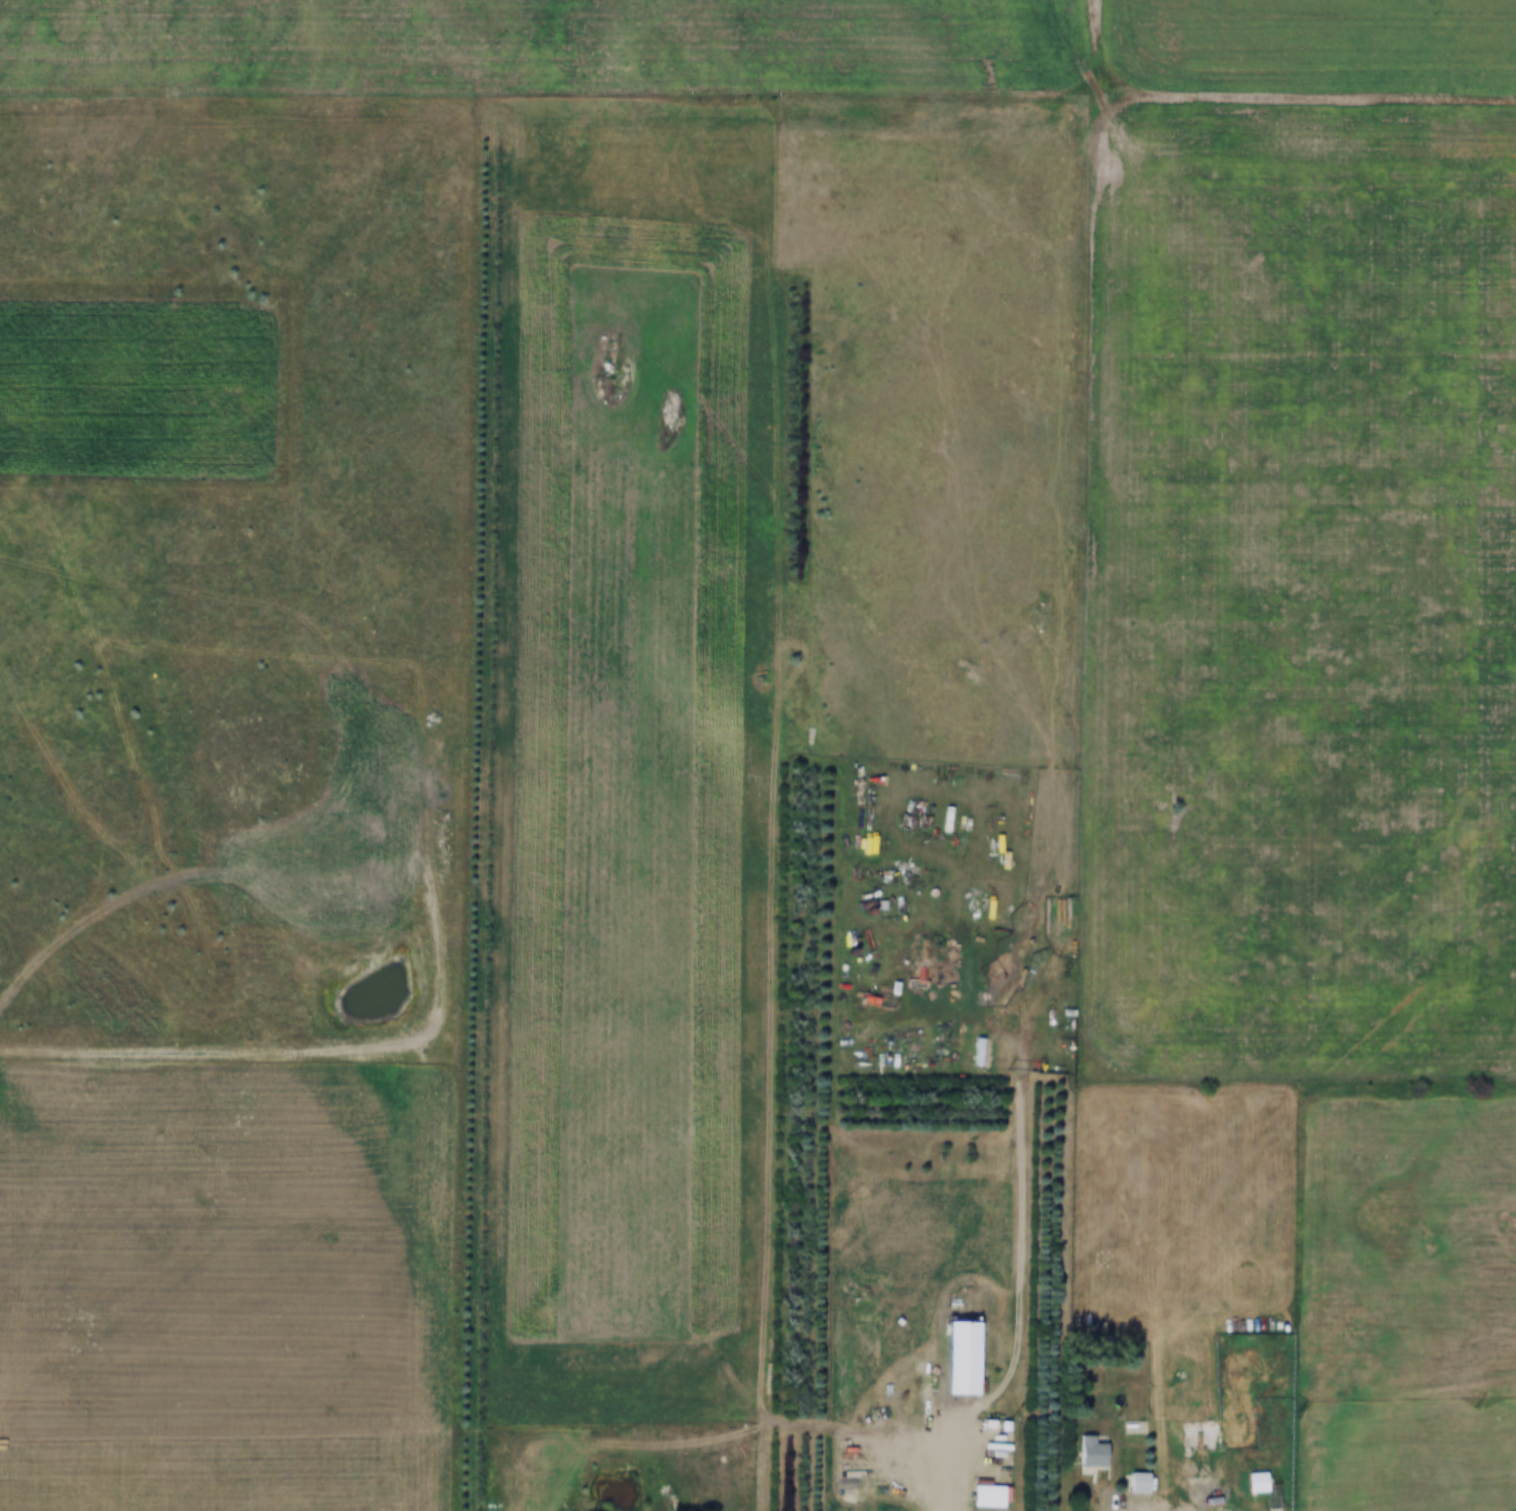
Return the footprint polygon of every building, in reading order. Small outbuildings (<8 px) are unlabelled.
[(893,1183),(893,1174),(882,1174),(882,1183),(893,1183)] [(984,1395),(985,1321),(948,1321),(948,1395),(984,1395)] [(1181,1453),(1210,1453),(1210,1422),(1181,1422),(1181,1453)] [(1112,1467),(1112,1444),(1099,1444),(1099,1435),(1082,1435),(1082,1467),(1112,1467)] [(1271,1472),(1249,1473),(1250,1493),(1272,1492),(1271,1472)] [(1153,1474),(1129,1474),(1129,1493),(1153,1493),(1153,1474)]
